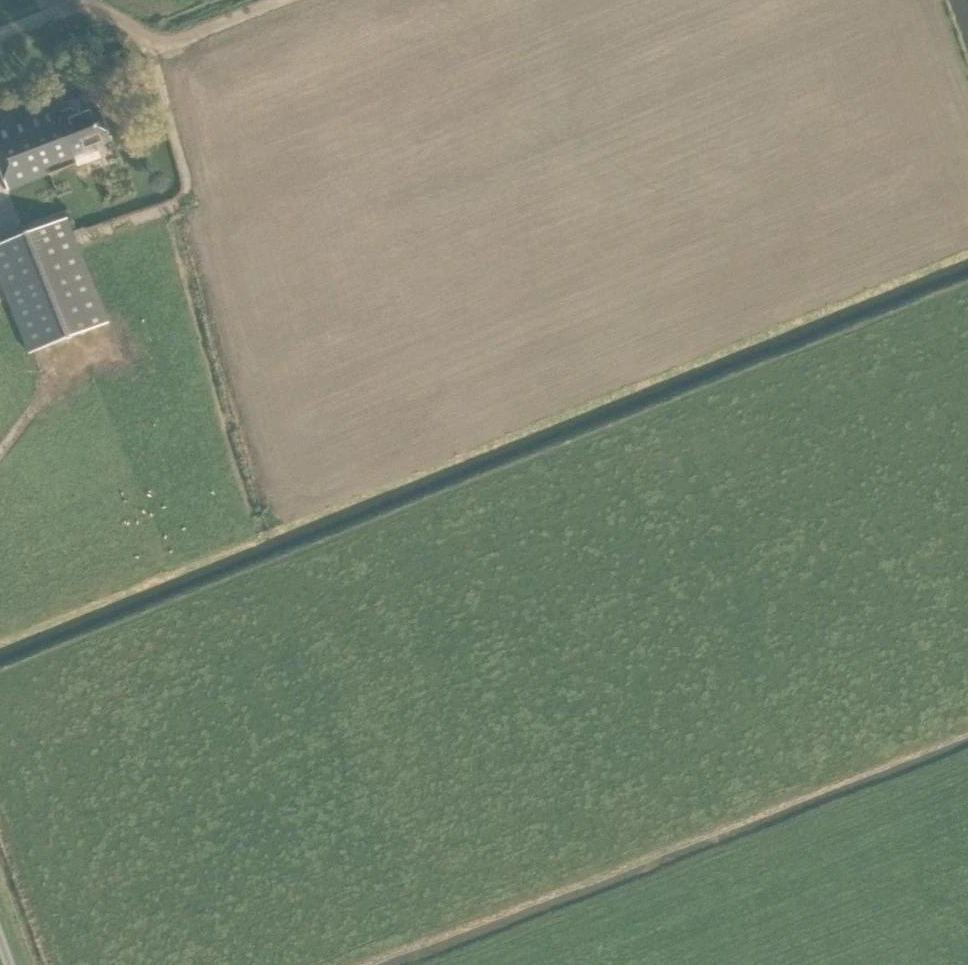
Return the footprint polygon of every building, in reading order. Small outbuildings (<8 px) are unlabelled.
[(0,118),(0,175),(9,199),(87,169),(83,157),(98,152),(95,144),(106,140),(95,109),(73,117),(72,113),(61,117),(54,98),(0,118)] [(30,354),(111,322),(69,217),(0,244),(0,278),(30,354)]
